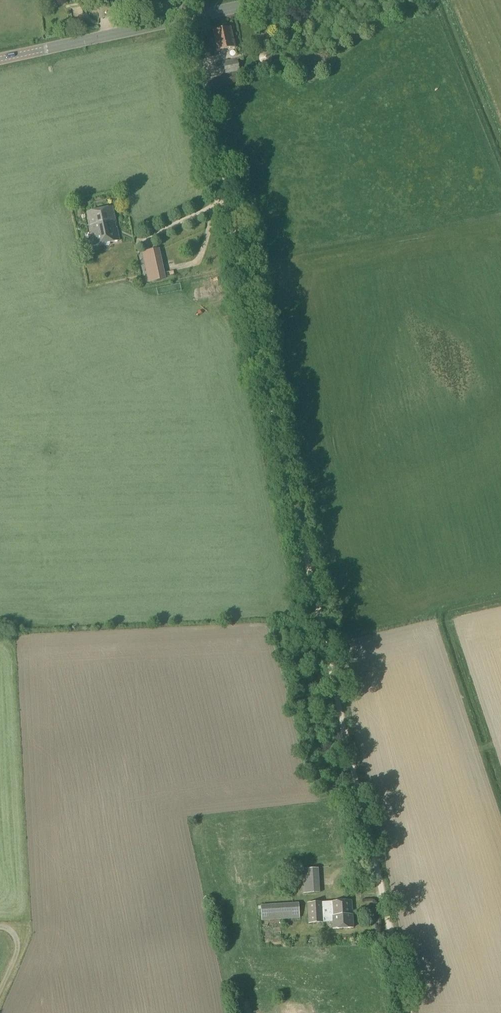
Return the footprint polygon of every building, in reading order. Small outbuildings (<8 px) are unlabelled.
[(124,8),(144,4),(143,0),(122,0),(124,8)] [(218,51),(235,48),(230,28),(214,32),(218,51)] [(266,54),(264,63),(273,65),(275,56),(266,54)] [(212,87),(241,81),(237,60),(224,63),(226,77),(211,80),(212,87)] [(119,241),(115,220),(113,207),(87,212),(90,226),(94,246),(119,241)] [(194,224),(205,219),(203,215),(192,220),(194,224)] [(159,249),(150,251),(151,251),(153,263),(162,261),(159,249)] [(153,263),(144,265),(148,283),(157,281),(153,263)] [(303,894),(319,893),(318,869),(301,869),(303,894)] [(332,902),(333,905),(323,905),(322,902),(309,903),(310,923),(333,922),(333,929),(353,928),(352,901),(332,902)] [(261,921),(299,919),(298,903),(260,906),(261,921)] [(274,945),(284,945),(284,935),(274,936),(274,945)]
